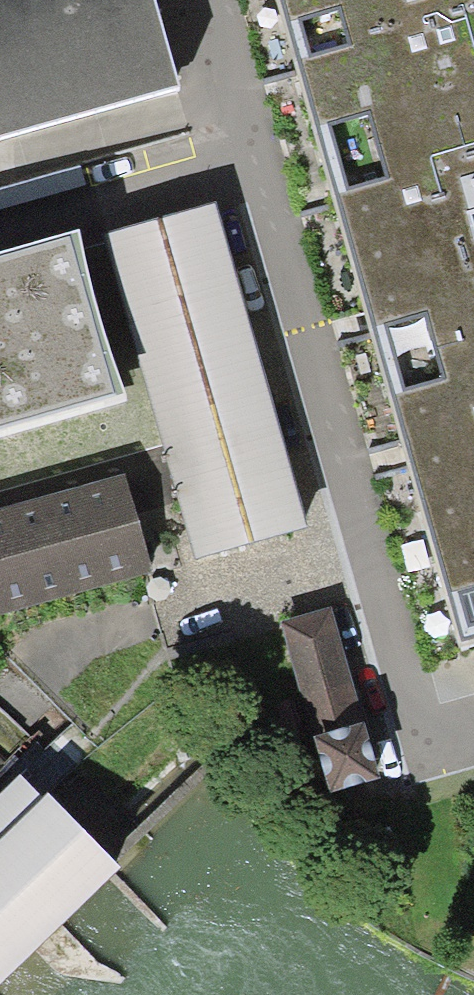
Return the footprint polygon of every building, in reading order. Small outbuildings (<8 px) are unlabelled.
[(150,0),(0,0),(0,143),(176,93),(150,0)] [(426,650),(453,642),(457,655),(473,650),(473,0),(242,0),(426,650)] [(211,206),(108,235),(165,434),(201,552),(304,522),(211,206)] [(165,434),(108,235),(0,265),(0,481),(165,434)] [(0,506),(0,615),(148,572),(119,471),(0,506)] [(330,613),(282,627),(330,796),(377,783),(330,613)] [(32,961),(117,875),(20,779),(0,799),(0,993),(32,961)]
